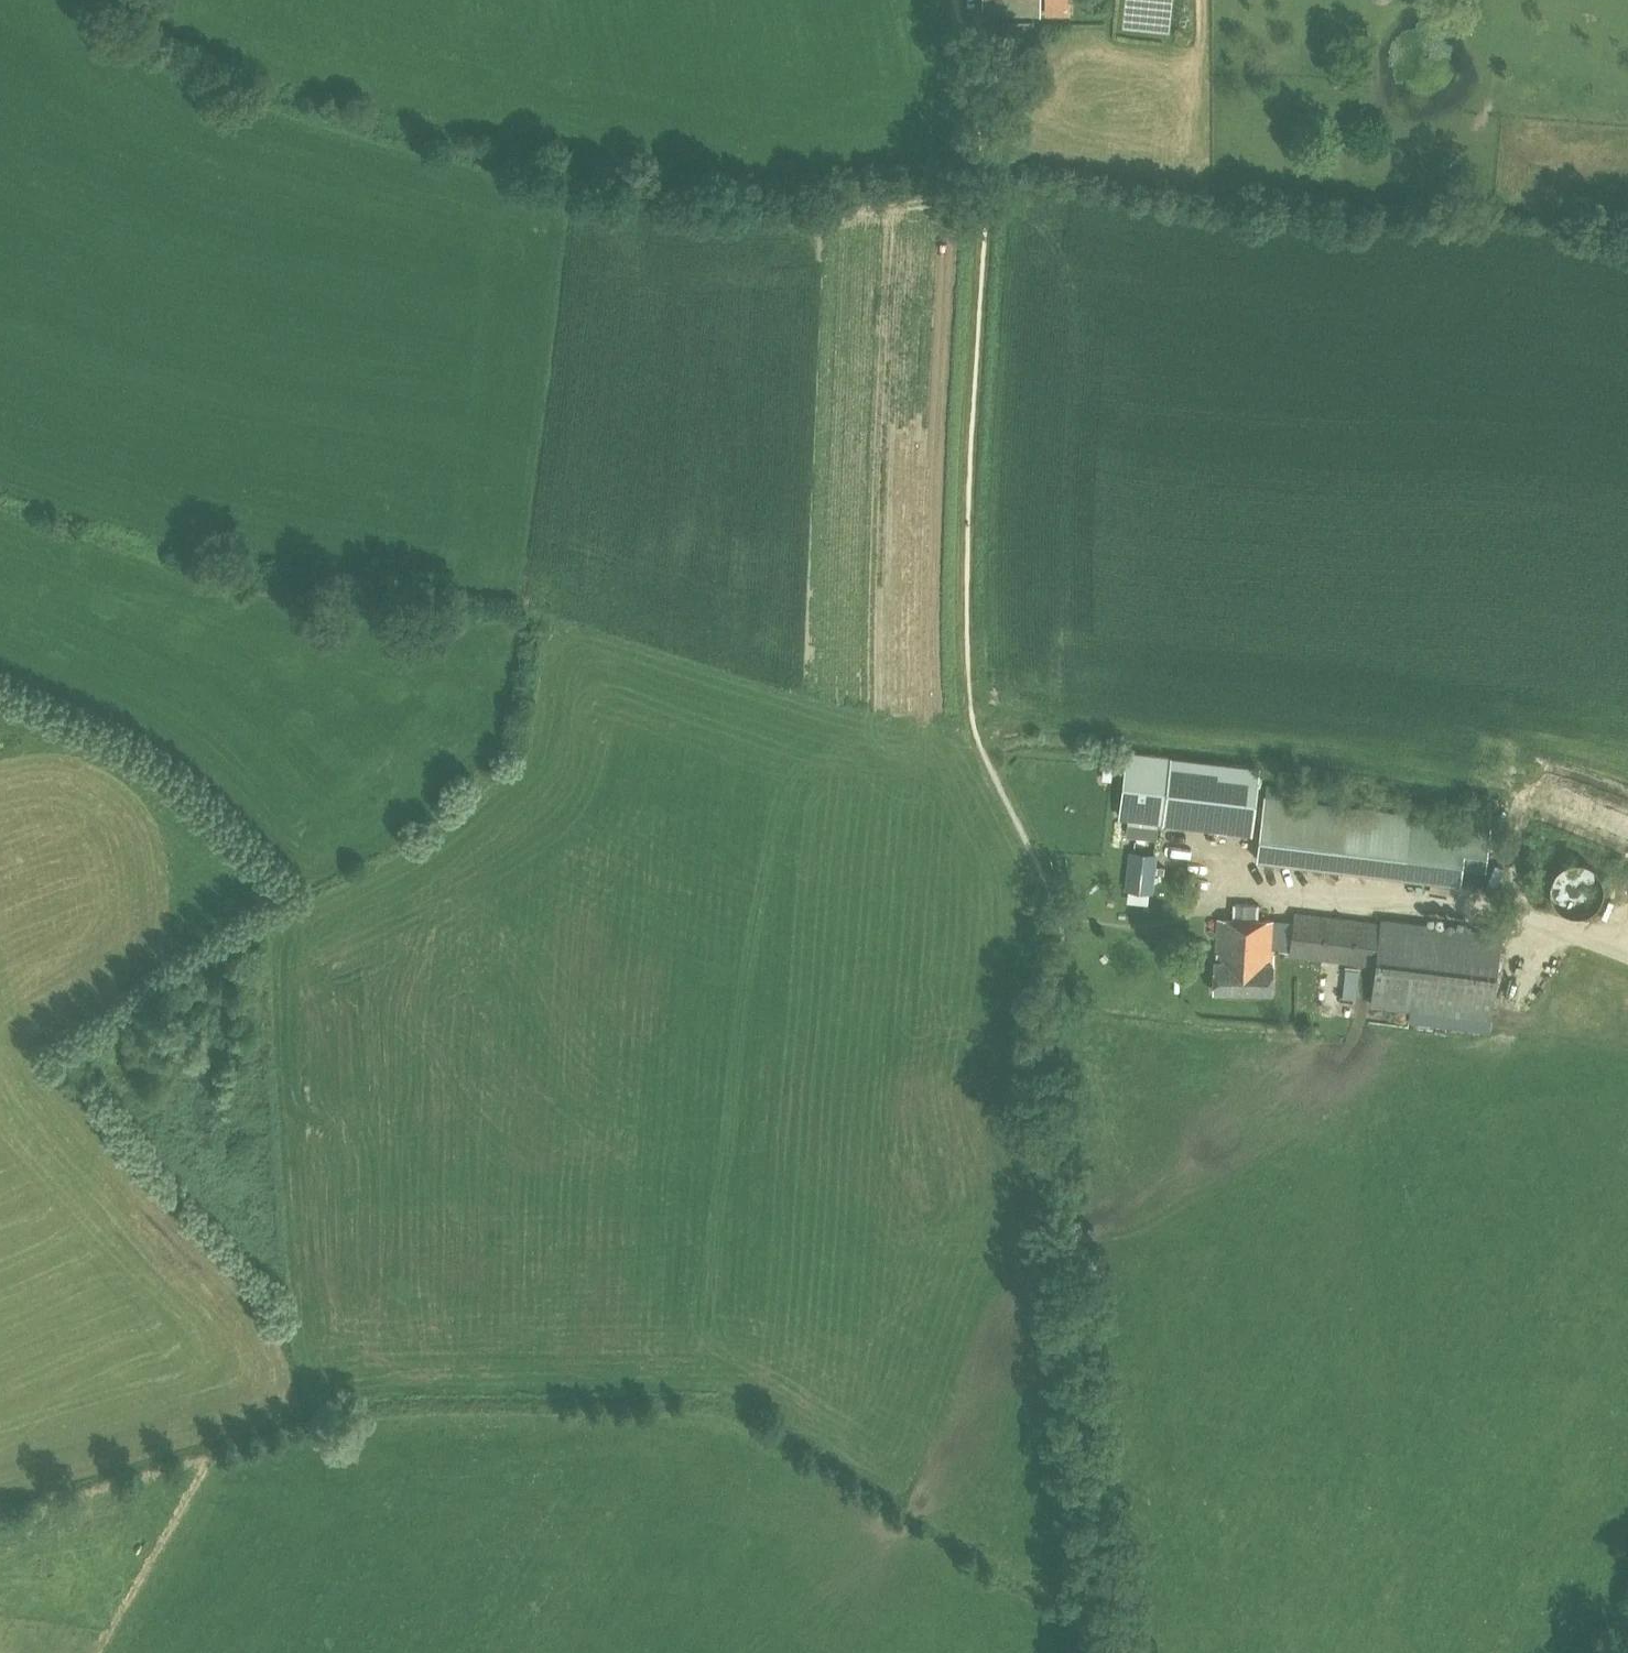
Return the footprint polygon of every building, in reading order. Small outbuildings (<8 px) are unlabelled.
[(1041,0),(982,0),(982,17),(1041,17),(1041,0)] [(1079,24),(1141,24),(1141,0),(1079,0),(1079,24)] [(1252,832),(1260,767),(1128,751),(1120,817),(1252,832)] [(1486,871),(1492,823),(1412,813),(1265,795),(1257,859),(1405,877),(1461,884),(1463,868),(1486,871)] [(1154,876),(1156,853),(1131,852),(1130,875),(1154,876)] [(1574,913),(1579,913),(1581,913),(1586,912),(1588,911),(1590,910),(1592,909),(1596,906),(1597,904),(1599,903),(1600,901),(1601,899),(1602,897),(1603,894),(1603,892),(1604,890),(1604,888),(1604,885),(1604,883),(1603,881),(1603,879),(1602,876),(1601,874),(1599,872),(1598,870),(1597,869),(1595,867),(1593,866),(1591,864),(1589,863),(1587,862),(1585,861),(1583,861),(1578,860),(1576,860),(1573,861),(1569,862),(1567,863),(1563,865),(1559,868),(1558,869),(1556,871),(1555,873),(1554,875),(1553,877),(1552,880),(1551,882),(1551,884),(1551,886),(1551,889),(1551,891),(1552,893),(1552,895),(1553,898),(1554,900),(1555,902),(1557,903),(1558,905),(1560,907),(1562,908),(1564,909),(1566,911),(1568,911),(1570,912),(1572,913),(1574,913)] [(1274,919),(1220,917),(1217,961),(1215,961),(1214,990),(1273,992),(1274,963),(1272,963),(1273,949),(1290,949),(1290,952),(1377,965),(1370,1019),(1410,1024),(1411,1020),(1490,1029),(1502,933),(1382,919),(1382,922),(1295,912),(1291,941),(1273,940),(1274,919)]
